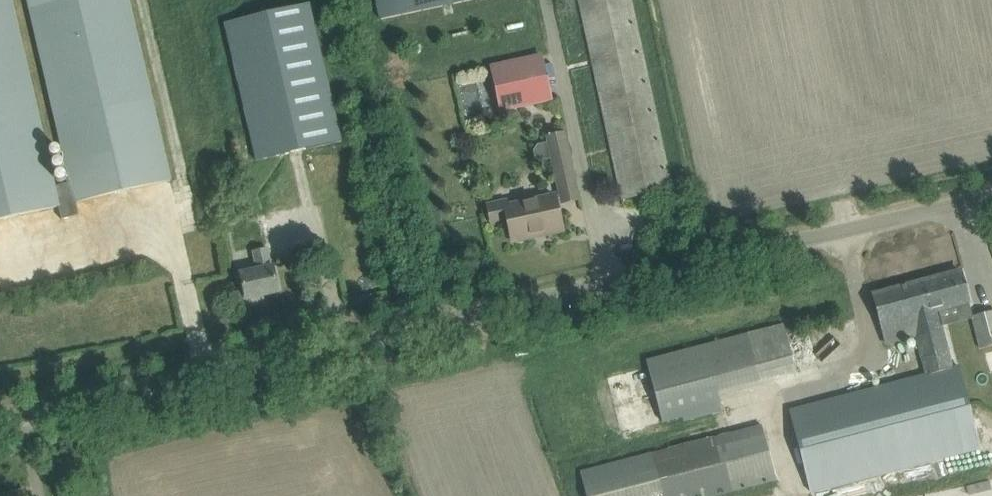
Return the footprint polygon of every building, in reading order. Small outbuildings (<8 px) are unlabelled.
[(58,207),(61,220),(79,216),(76,203),(170,181),(128,0),(28,0),(70,182),(55,186),(12,0),(0,0),(0,220),(58,207)] [(280,155),(364,136),(333,0),(244,0),(280,155)] [(381,19),(471,0),(377,0),(381,19)] [(624,200),(671,190),(630,0),(581,0),(624,200)] [(490,65),(501,113),(554,101),(543,53),(490,65)] [(542,162),(552,159),(556,180),(573,176),(564,133),(548,137),(549,142),(537,144),(533,151),(535,157),(542,162)] [(491,225),(508,221),(513,241),(532,237),(532,234),(560,228),(561,231),(563,230),(555,196),(509,206),(508,200),(487,205),(491,225)] [(241,273),(242,280),(247,300),(279,292),(274,273),(273,266),(272,266),(268,249),(253,252),(257,269),(241,273)] [(926,374),(896,382),(789,410),(811,494),(980,448),(959,364),(953,366),(938,310),(969,302),(966,291),(961,271),(874,295),(879,314),(887,345),(916,337),(926,374)] [(981,348),(991,345),(991,313),(973,317),(981,348)] [(646,360),(656,399),(662,423),(722,407),(718,394),(797,373),(784,324),(646,360)] [(652,454),(581,472),(587,495),(716,495),(777,480),(762,425),(652,454)]
